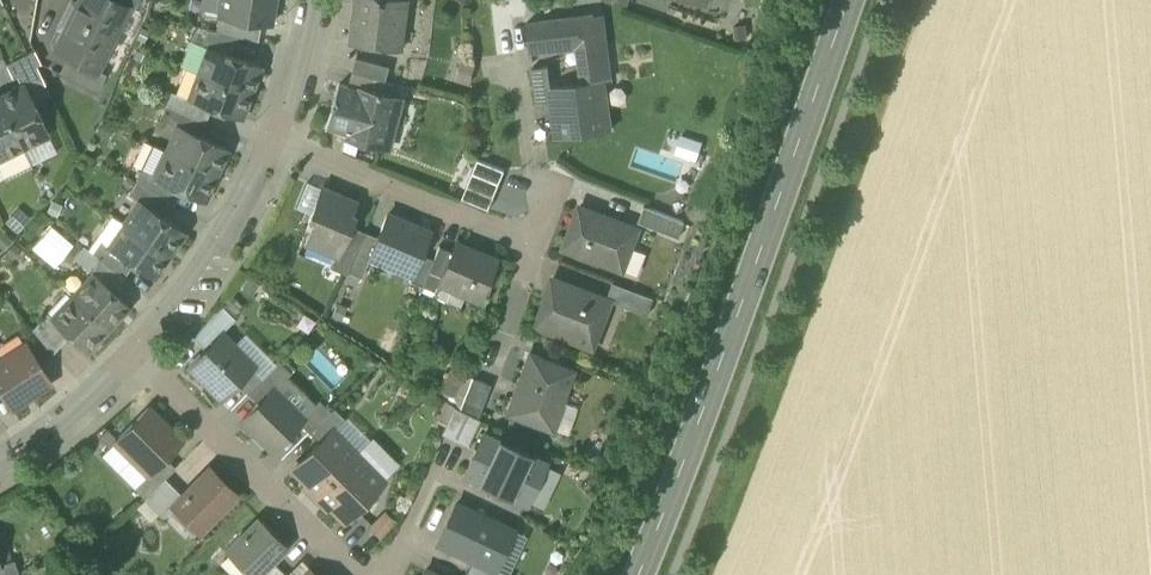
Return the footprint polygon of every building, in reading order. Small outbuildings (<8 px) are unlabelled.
[(70,19),(113,40),(128,9),(129,8),(113,0),(79,0),(70,19)] [(134,11),(139,0),(113,0),(129,8),(128,9),(134,11)] [(272,0),(225,0),(222,17),(219,16),(218,19),(261,25),(270,26),(273,6),(271,6),(272,0)] [(402,49),(403,47),(397,46),(399,30),(405,30),(409,0),(358,0),(352,43),(402,49)] [(530,52),(578,47),(605,44),(601,15),(526,24),(530,52)] [(98,71),(113,40),(70,19),(54,51),(67,57),(97,72),(98,71)] [(218,19),(216,33),(239,38),(258,42),(261,25),(218,19)] [(232,56),(239,38),(216,33),(200,29),(195,43),(209,48),(232,56)] [(397,46),(403,47),(405,30),(399,30),(397,46)] [(610,81),(605,44),(578,47),(583,83),(604,80),(605,82),(610,81)] [(209,48),(199,74),(250,93),(260,67),(232,56),(209,48)] [(6,66),(12,79),(16,77),(35,67),(40,65),(34,52),(6,66)] [(59,74),(98,93),(106,75),(98,71),(97,72),(67,57),(59,74)] [(353,72),(386,81),(390,66),(357,58),(353,72)] [(23,86),(31,104),(49,95),(35,67),(16,77),(21,87),(23,86)] [(533,69),(538,107),(539,107),(552,105),(549,81),(550,81),(548,68),(533,69)] [(383,95),(391,97),(395,83),(386,81),(353,72),(349,86),(349,87),(358,89),(380,94),(380,92),(383,93),(383,95)] [(241,120),(250,93),(199,74),(189,99),(189,100),(211,108),(241,120)] [(552,105),(557,139),(611,131),(605,82),(604,80),(583,83),(567,86),(565,78),(550,81),(549,81),(552,105)] [(327,128),(346,136),(358,89),(349,87),(349,86),(340,84),(337,94),(337,98),(337,100),(339,103),(336,107),(334,106),(327,128)] [(0,97),(0,103),(22,148),(47,136),(31,104),(23,86),(21,87),(0,97)] [(358,89),(346,136),(346,137),(362,141),(389,148),(402,100),(391,97),(383,95),(383,93),(380,92),(380,94),(358,89)] [(171,93),(166,106),(206,123),(211,108),(189,100),(189,99),(176,94),(171,93)] [(22,148),(0,103),(0,159),(22,148)] [(199,136),(206,123),(166,106),(160,120),(177,128),(178,127),(199,136)] [(177,128),(166,152),(216,175),(228,150),(199,136),(178,127),(177,128)] [(362,141),(346,137),(342,152),(357,158),(362,141)] [(204,201),(216,175),(166,152),(155,176),(154,178),(176,187),(204,201)] [(478,161),(462,200),(489,210),(504,172),(478,161)] [(142,170),(135,183),(168,202),(176,187),(154,178),(155,176),(142,170)] [(311,215),(322,189),(306,182),(295,209),(311,215)] [(159,215),(168,202),(135,183),(127,195),(138,202),(139,201),(159,215)] [(335,256),(336,257),(349,227),(344,225),(349,215),(354,203),(354,202),(322,189),(311,215),(318,218),(306,244),(335,256)] [(138,202),(123,225),(169,255),(184,232),(159,215),(139,201),(138,202)] [(564,249),(623,271),(639,230),(580,207),(564,249)] [(642,222),(681,237),(687,223),(647,208),(642,222)] [(353,217),(349,215),(344,225),(349,227),(353,217)] [(395,270),(411,277),(420,256),(429,234),(387,216),(378,239),(370,256),(396,267),(395,270)] [(153,279),(169,255),(123,225),(108,247),(107,248),(133,265),(153,279)] [(347,276),(348,273),(364,234),(349,227),(336,257),(335,256),(330,269),(347,276)] [(378,239),(364,234),(348,273),(361,279),(369,259),(370,256),(378,239)] [(92,253),(98,259),(123,279),(133,265),(107,248),(108,247),(100,241),(92,253)] [(464,296),(479,303),(497,262),(456,245),(452,253),(438,286),(439,286),(464,296)] [(439,248),(433,262),(422,288),(435,294),(439,286),(438,286),(452,253),(439,248)] [(369,259),(395,270),(396,267),(370,256),(369,259)] [(409,282),(422,288),(433,262),(420,256),(411,277),(409,282)] [(112,291),(123,279),(98,259),(87,270),(93,275),(94,274),(112,291)] [(93,275),(73,297),(108,330),(129,307),(112,291),(94,274),(93,275)] [(535,327),(588,347),(596,327),(601,329),(611,302),(607,300),(553,280),(535,327)] [(611,302),(647,316),(654,299),(613,283),(607,300),(611,302)] [(439,286),(435,294),(434,297),(459,308),(464,296),(439,286)] [(86,353),(108,330),(73,297),(52,319),(51,320),(69,337),(86,353)] [(194,340),(204,350),(221,334),(235,320),(222,307),(194,340)] [(32,330),(53,354),(69,337),(51,320),(52,319),(47,314),(32,330)] [(596,327),(588,347),(594,349),(601,329),(596,327)] [(188,367),(221,400),(237,383),(252,369),(232,349),(234,347),(221,334),(204,350),(188,367)] [(232,349),(252,369),(262,379),(277,364),(246,334),(234,347),(232,349)] [(11,409),(50,384),(27,347),(3,363),(1,360),(0,361),(0,392),(11,409)] [(507,415),(553,432),(553,430),(564,403),(575,372),(530,355),(507,415)] [(248,394),(258,404),(271,390),(273,391),(288,376),(290,373),(279,362),(277,364),(262,379),(248,394)] [(237,383),(248,394),(262,379),(252,369),(237,383)] [(273,391),(301,420),(316,404),(288,376),(273,391)] [(463,383),(448,376),(440,393),(455,400),(463,383)] [(472,379),(460,411),(478,419),(491,386),(472,379)] [(241,421),(272,451),(299,424),(302,420),(301,420),(273,391),(271,390),(258,404),(241,421)] [(299,424),(309,434),(330,413),(319,402),(316,404),(301,420),(302,420),(299,424)] [(564,403),(553,430),(568,435),(578,408),(564,403)] [(480,421),(478,419),(460,411),(454,408),(441,435),(468,447),(480,421)] [(135,462),(148,475),(164,458),(181,442),(148,409),(117,440),(137,460),(135,462)] [(334,409),(330,413),(309,434),(320,444),(333,431),(334,432),(345,420),(334,409)] [(334,432),(356,454),(370,440),(348,418),(345,420),(334,432)] [(292,471),(316,495),(356,454),(334,432),(333,431),(320,444),(292,471)] [(464,476),(526,505),(545,464),(483,435),(464,476)] [(370,440),(356,454),(383,481),(400,464),(373,437),(370,440)] [(101,456),(134,489),(148,475),(135,462),(137,460),(117,440),(101,456)] [(383,481),(356,454),(316,495),(343,522),(383,481)] [(134,489),(144,499),(164,479),(175,469),(164,458),(148,475),(134,489)] [(545,464),(526,505),(542,512),(561,472),(545,464)] [(173,508),(198,533),(235,495),(210,470),(183,497),(172,507),(173,508)] [(183,497),(164,479),(144,499),(163,518),(173,508),(172,507),(183,497)] [(473,561),(494,571),(513,530),(456,504),(437,545),(473,561)] [(368,528),(380,539),(396,522),(383,511),(368,528)] [(272,563),(287,547),(259,519),(225,553),(247,574),(260,574),(272,563)] [(494,571),(499,573),(504,574),(509,574),(527,537),(513,530),(494,571)] [(15,563),(14,560),(0,565),(0,574),(19,574),(15,563)] [(287,574),(307,574),(311,571),(301,561),(287,574)] [(467,574),(469,574),(498,574),(499,573),(494,571),(473,561),(467,574)] [(272,563),(260,574),(284,574),(272,563)]
